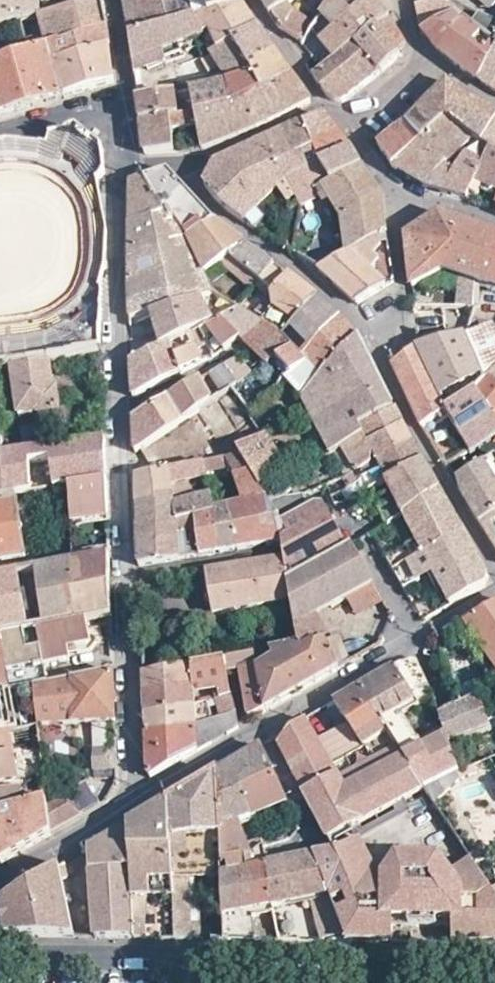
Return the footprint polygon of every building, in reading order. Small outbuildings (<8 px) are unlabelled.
[(21,21),(25,20),(25,18),(38,16),(38,15),(39,0),(0,0),(0,25),(21,21)] [(38,16),(47,45),(49,45),(54,62),(109,47),(106,25),(105,17),(103,10),(101,0),(38,15),(38,16)] [(130,35),(169,25),(163,4),(162,5),(160,0),(123,0),(124,7),(127,20),(130,35)] [(169,25),(195,17),(195,18),(208,14),(229,9),(242,5),(240,0),(177,0),(163,4),(169,25)] [(271,17),(275,21),(277,23),(278,24),(282,27),(293,11),(287,4),(293,0),(260,0),(271,17)] [(335,59),(353,44),(375,25),(388,17),(375,0),(331,0),(319,16),(321,17),(334,29),(319,40),(335,59)] [(421,31),(456,12),(446,5),(444,3),(442,1),(440,0),(415,0),(421,31)] [(251,17),(242,5),(229,9),(208,14),(195,18),(204,37),(209,53),(210,54),(233,42),(233,39),(258,28),(251,17)] [(456,12),(421,31),(428,39),(439,51),(464,18),(456,12)] [(478,13),(471,23),(494,41),(494,20),(478,13)] [(130,35),(133,64),(163,53),(204,37),(195,18),(195,17),(169,25),(130,35)] [(375,25),(397,49),(400,46),(405,42),(388,17),(375,25)] [(439,51),(441,53),(459,66),(477,80),(494,49),(494,41),(471,23),(464,18),(439,51)] [(353,44),(378,73),(386,65),(400,53),(397,49),(375,25),(353,44)] [(274,50),(258,28),(233,39),(233,42),(210,54),(211,56),(218,67),(248,64),(274,50)] [(313,76),(327,94),(331,98),(332,100),(334,101),(337,102),(340,102),(342,100),(344,99),(347,97),(378,73),(353,44),(335,59),(313,76)] [(28,106),(62,96),(52,63),(54,62),(49,45),(47,45),(29,52),(0,61),(0,114),(28,106)] [(52,63),(62,96),(65,95),(114,82),(109,47),(54,62),(52,63)] [(477,80),(483,84),(492,89),(494,83),(494,49),(477,80)] [(292,76),(274,50),(248,64),(252,73),(261,92),(292,76)] [(133,64),(134,76),(166,64),(163,53),(133,64)] [(248,64),(218,67),(221,71),(228,82),(252,73),(248,64)] [(228,82),(227,83),(240,103),(261,92),(252,73),(228,82)] [(240,103),(256,129),(278,118),(288,114),(311,102),(292,76),(261,92),(240,103)] [(406,125),(422,142),(447,119),(474,138),(475,138),(476,139),(483,144),(494,121),(494,112),(474,103),(472,102),(470,101),(468,99),(447,82),(406,125)] [(216,86),(195,90),(189,91),(193,114),(231,105),(226,83),(216,86)] [(231,105),(240,103),(227,83),(226,83),(231,105)] [(170,94),(137,100),(140,123),(176,117),(172,94),(170,94)] [(140,123),(144,153),(173,152),(171,129),(196,126),(201,150),(204,150),(234,139),(237,137),(243,135),(256,129),(240,103),(231,105),(193,114),(176,117),(140,123)] [(267,140),(286,181),(287,182),(320,165),(330,160),(327,153),(345,144),(333,128),(323,115),(267,140)] [(422,142),(394,167),(407,175),(425,187),(445,167),(474,138),(447,119),(422,142)] [(483,144),(490,149),(494,152),(494,121),(483,144)] [(392,136),(378,146),(394,167),(422,142),(406,125),(392,136)] [(79,134),(51,139),(49,147),(8,144),(0,146),(0,164),(11,162),(34,163),(59,172),(77,188),(86,207),(90,238),(90,262),(84,284),(72,305),(57,315),(32,323),(0,327),(0,377),(16,376),(54,371),(105,364),(102,293),(106,260),(108,235),(103,207),(99,186),(107,174),(107,157),(79,134)] [(454,172),(442,191),(453,195),(467,199),(470,193),(481,169),(481,167),(490,149),(483,144),(476,139),(454,172)] [(286,181),(267,140),(215,164),(204,185),(213,197),(220,204),(226,209),(255,229),(265,215),(258,209),(286,181)] [(320,165),(331,182),(361,167),(352,154),(351,151),(348,148),(345,144),(327,153),(330,160),(320,165)] [(470,193),(475,195),(481,184),(494,191),(494,152),(490,149),(481,167),(481,169),(470,193)] [(287,182),(299,207),(324,194),(340,220),(346,254),(356,250),(361,247),(386,233),(381,196),(373,184),(361,167),(331,182),(320,165),(287,182)] [(449,170),(445,167),(425,187),(434,190),(449,170)] [(454,172),(449,170),(434,190),(442,191),(454,172)] [(183,232),(185,238),(215,221),(185,190),(167,171),(144,179),(170,224),(174,222),(183,232)] [(183,232),(174,222),(170,224),(144,179),(129,184),(129,209),(129,317),(150,311),(157,309),(200,295),(211,292),(203,275),(185,238),(183,232)] [(405,238),(411,286),(444,270),(461,223),(439,215),(420,228),(405,238)] [(185,238),(203,275),(218,264),(252,292),(260,282),(229,255),(244,245),(226,230),(215,221),(185,238)] [(444,270),(473,279),(494,287),(494,235),(485,231),(461,223),(444,270)] [(348,297),(356,303),(385,285),(370,272),(389,250),(386,233),(361,247),(356,250),(346,254),(345,253),(318,270),(348,297)] [(260,282),(273,293),(287,276),(273,265),(273,264),(268,261),(244,245),(229,255),(260,282)] [(370,272),(385,285),(387,284),(393,280),(389,250),(370,272)] [(282,338),(292,348),(303,358),(340,318),(320,302),(317,300),(287,276),(273,293),(272,294),(275,310),(295,323),(283,337),(282,338)] [(200,295),(157,309),(165,343),(179,337),(186,334),(187,336),(194,332),(196,331),(207,326),(211,324),(200,295)] [(150,311),(159,347),(165,343),(157,309),(150,311)] [(207,326),(223,348),(238,339),(242,342),(263,325),(239,310),(211,324),(207,326)] [(263,325),(283,337),(295,323),(275,310),(263,325)] [(284,378),(283,379),(300,399),(327,368),(328,369),(357,341),(358,337),(351,330),(340,318),(303,358),(292,348),(281,355),(277,358),(270,362),(284,378)] [(484,380),(487,377),(494,368),(494,334),(490,324),(465,335),(484,380)] [(249,350),(265,365),(270,362),(277,358),(281,355),(292,348),(282,338),(283,337),(263,325),(242,342),(249,350)] [(132,381),(133,396),(135,396),(137,395),(173,377),(184,371),(201,362),(192,344),(198,341),(194,332),(187,336),(186,334),(179,337),(159,347),(131,361),(132,381)] [(469,453),(486,442),(494,436),(494,419),(475,391),(484,380),(465,335),(417,349),(414,350),(444,411),(443,412),(468,451),(469,453)] [(323,444),(329,455),(340,448),(363,435),(360,427),(392,411),(375,378),(357,341),(328,369),(327,368),(300,399),(323,444)] [(391,365),(420,428),(443,412),(444,411),(414,350),(413,348),(391,365)] [(223,365),(237,384),(252,373),(237,356),(223,365)] [(210,372),(224,392),(237,384),(223,365),(210,372)] [(16,376),(23,424),(42,421),(43,423),(65,420),(62,399),(58,399),(54,371),(16,376)] [(494,419),(494,384),(487,377),(484,380),(475,391),(494,419)] [(134,434),(135,453),(141,448),(184,422),(183,420),(198,410),(211,401),(199,379),(194,381),(187,386),(175,392),(133,417),(134,434)] [(198,410),(213,431),(248,397),(237,384),(224,392),(211,401),(198,410)] [(340,448),(354,472),(370,464),(372,456),(367,444),(381,437),(385,435),(400,426),(398,422),(392,411),(360,427),(363,435),(340,448)] [(341,478),(347,488),(352,485),(362,479),(415,451),(408,438),(400,426),(385,435),(381,437),(367,444),(372,456),(370,464),(354,472),(341,478)] [(250,471),(260,488),(274,481),(290,472),(266,434),(262,436),(237,449),(240,454),(250,471)] [(0,453),(3,495),(68,485),(105,480),(103,438),(2,453),(0,453)] [(311,451),(318,463),(329,456),(329,455),(323,444),(311,451)] [(362,479),(369,491),(385,482),(422,462),(419,458),(415,451),(362,479)] [(225,459),(228,471),(231,470),(235,476),(250,471),(240,454),(225,459)] [(478,524),(494,514),(494,457),(493,454),(455,479),(459,493),(461,496),(478,524)] [(205,463),(207,476),(228,471),(225,459),(205,463)] [(378,511),(385,526),(387,525),(401,514),(402,515),(438,490),(428,472),(422,462),(385,482),(396,502),(378,511)] [(136,489),(137,505),(177,502),(193,498),(189,479),(207,476),(205,463),(174,469),(171,470),(148,473),(138,475),(136,478),(136,489)] [(300,473),(304,482),(319,473),(314,465),(300,473)] [(235,476),(248,502),(265,498),(259,488),(260,488),(250,471),(235,476)] [(68,485),(69,522),(106,517),(105,480),(68,485)] [(265,498),(268,503),(286,496),(289,490),(274,481),(260,488),(259,488),(265,498)] [(325,500),(328,505),(344,504),(358,497),(352,485),(347,488),(325,500)] [(386,558),(393,571),(462,533),(446,504),(438,490),(402,515),(416,542),(400,550),(386,558)] [(137,514),(137,525),(175,522),(179,521),(182,520),(194,518),(208,515),(215,553),(221,552),(213,509),(210,494),(193,498),(177,502),(137,505),(137,514)] [(213,509),(221,552),(281,542),(281,540),(289,535),(282,524),(281,524),(268,503),(265,498),(248,502),(213,509)] [(23,557),(15,504),(0,506),(0,561),(23,557)] [(285,561),(288,580),(347,548),(323,505),(316,505),(282,524),(289,535),(281,540),(281,542),(285,561)] [(387,525),(400,550),(416,542),(402,515),(401,514),(387,525)] [(494,552),(494,514),(478,524),(494,552)] [(194,518),(199,555),(208,554),(215,553),(208,515),(194,518)] [(138,541),(138,565),(199,555),(194,518),(182,520),(179,521),(175,522),(137,525),(138,541)] [(393,571),(404,589),(415,582),(412,577),(430,567),(449,605),(479,588),(483,586),(487,575),(480,564),(462,533),(393,571)] [(263,710),(264,712),(302,689),(338,669),(316,617),(346,599),(374,584),(352,548),(351,546),(347,548),(288,580),(286,581),(290,600),(298,644),(269,649),(270,651),(273,658),(258,668),(256,669),(263,710)] [(72,562),(76,622),(84,620),(110,616),(109,584),(108,549),(82,553),(83,560),(72,562)] [(205,575),(212,613),(290,600),(286,581),(288,580),(285,561),(205,575)] [(72,562),(35,570),(43,628),(76,622),(72,562)] [(35,570),(0,576),(0,637),(36,630),(43,628),(35,570)] [(346,599),(355,616),(384,601),(374,584),(346,599)] [(494,669),(494,606),(465,624),(494,669)] [(36,630),(43,664),(63,660),(67,654),(66,649),(84,645),(88,639),(84,620),(76,622),(36,630)] [(10,694),(10,693),(34,689),(34,688),(47,686),(43,664),(36,630),(0,637),(0,696),(10,694)] [(142,639),(143,673),(173,668),(171,638),(142,639)] [(239,671),(247,717),(257,713),(263,710),(256,669),(258,668),(254,654),(224,659),(226,673),(239,671)] [(190,665),(192,685),(228,680),(226,673),(224,659),(190,665)] [(415,659),(392,666),(415,701),(417,704),(432,695),(422,673),(415,659)] [(144,681),(144,694),(192,685),(190,665),(173,668),(143,673),(144,681)] [(357,688),(380,724),(401,710),(415,701),(392,666),(376,676),(357,688)] [(34,689),(38,725),(114,723),(112,672),(75,680),(70,681),(47,686),(34,688),(34,689)] [(192,685),(193,696),(218,692),(219,697),(230,695),(228,680),(192,685)] [(144,703),(144,714),(195,706),(193,696),(192,685),(144,694),(144,703)] [(358,742),(362,748),(369,744),(377,739),(386,732),(380,724),(357,688),(333,702),(358,742)] [(11,732),(37,727),(38,725),(34,689),(10,693),(10,694),(0,696),(0,734),(11,732)] [(443,734),(447,744),(491,728),(488,721),(478,695),(454,706),(438,715),(439,718),(443,734)] [(219,706),(222,717),(235,713),(235,710),(232,701),(219,706)] [(145,722),(145,734),(197,727),(197,724),(195,706),(144,714),(145,722)] [(386,732),(403,756),(421,746),(401,710),(380,724),(386,732)] [(146,751),(147,774),(149,777),(236,728),(235,713),(222,717),(197,724),(197,727),(145,734),(146,751)] [(431,731),(436,738),(443,734),(439,718),(431,720),(433,729),(431,731)] [(278,744),(302,792),(336,774),(331,765),(327,759),(304,719),(290,728),(285,735),(278,744)] [(11,732),(0,734),(0,813),(26,806),(20,784),(43,778),(37,727),(11,732)] [(403,756),(386,732),(377,739),(369,744),(362,748),(350,755),(343,758),(331,765),(336,774),(302,792),(328,840),(423,786),(403,756)] [(423,786),(424,789),(457,771),(447,744),(443,734),(436,738),(421,746),(403,756),(423,786)] [(327,759),(331,765),(343,758),(350,755),(362,748),(358,742),(327,759)] [(115,745),(92,747),(94,769),(117,767),(115,745)] [(243,756),(251,817),(286,802),(275,777),(262,750),(261,748),(260,747),(257,747),(256,748),(243,756)] [(217,771),(220,830),(240,822),(251,817),(243,756),(230,763),(217,771)] [(171,850),(172,877),(220,875),(221,861),(220,830),(217,771),(191,787),(166,802),(167,805),(169,842),(170,845),(171,850)] [(67,788),(45,801),(49,834),(82,816),(67,788)] [(49,834),(45,801),(26,806),(0,813),(0,862),(49,834)] [(126,826),(131,897),(171,896),(172,877),(171,850),(170,845),(169,842),(167,805),(166,802),(144,815),(126,826)] [(220,830),(221,861),(251,856),(252,855),(240,822),(220,830)] [(86,849),(91,904),(93,937),(133,937),(132,915),(131,897),(126,826),(86,849)] [(332,848),(321,854),(313,858),(327,895),(345,940),(367,941),(385,942),(393,942),(393,928),(454,929),(455,943),(494,944),(494,895),(473,862),(452,877),(440,857),(398,857),(381,882),(358,839),(335,853),(332,848)] [(251,856),(252,861),(265,857),(263,847),(262,846),(252,855),(251,856)] [(490,854),(473,862),(494,895),(494,862),(490,854)] [(221,861),(220,875),(254,869),(252,861),(251,856),(221,861)] [(272,907),(267,866),(265,857),(252,861),(254,869),(220,875),(221,890),(221,900),(222,916),(225,939),(256,940),(256,939),(251,916),(250,910),(272,907)] [(267,866),(272,907),(327,895),(313,858),(267,866)] [(56,868),(43,876),(33,882),(30,885),(21,892),(0,907),(37,904),(58,901),(60,937),(72,938),(56,868)] [(5,937),(35,937),(60,937),(58,901),(37,904),(0,907),(0,908),(5,937)] [(273,913),(272,907),(250,910),(251,916),(273,913)] [(132,915),(133,937),(144,937),(143,915),(132,915)]
